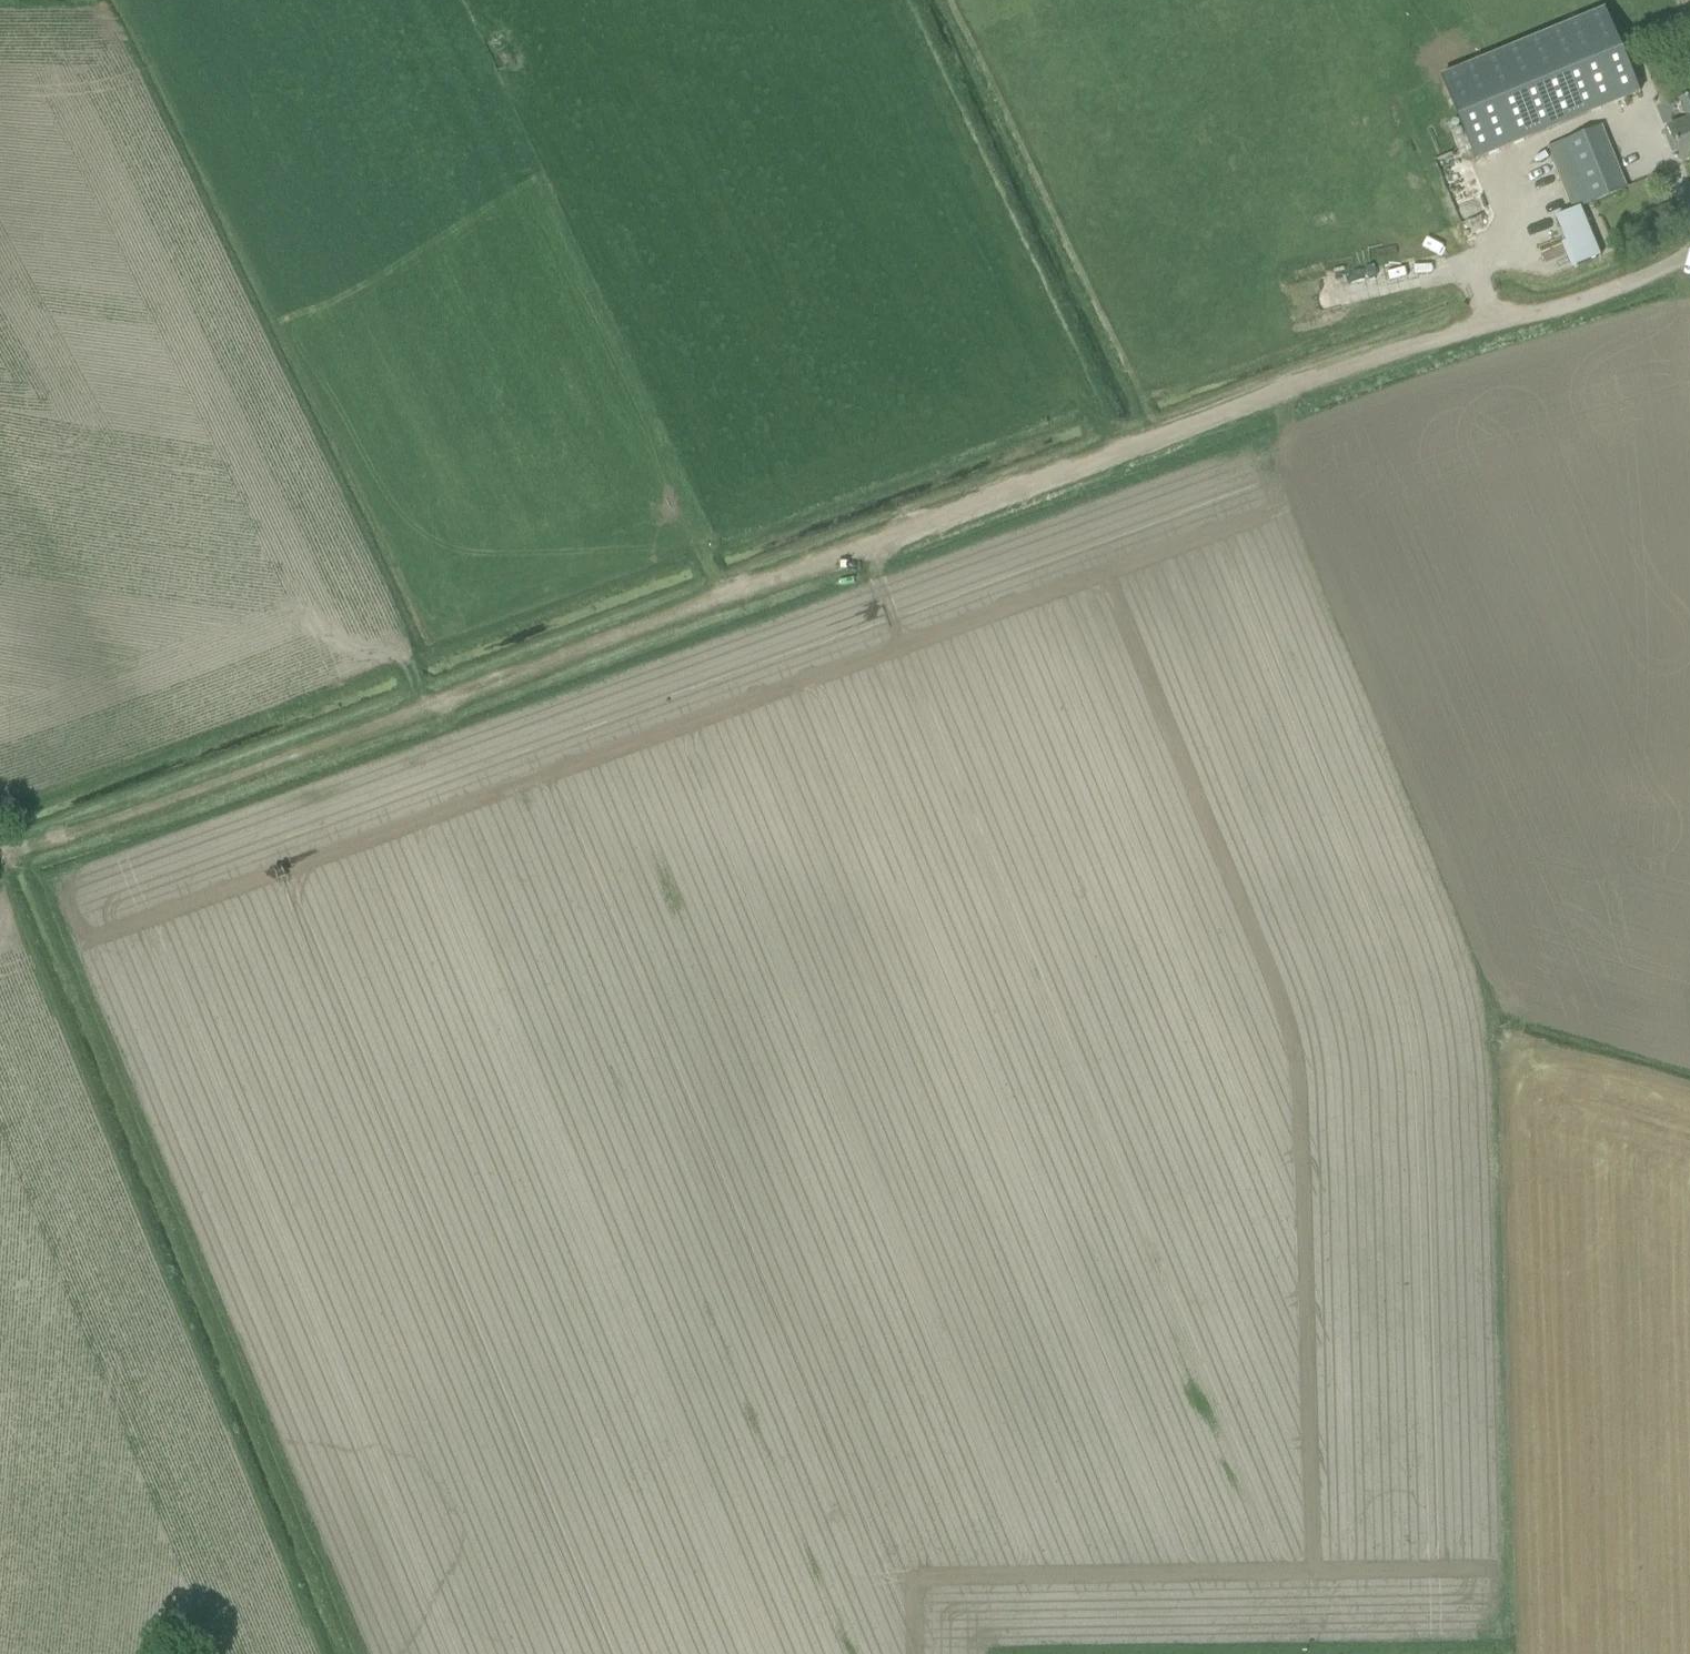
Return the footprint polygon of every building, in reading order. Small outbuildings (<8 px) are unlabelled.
[(1604,12),(1440,79),(1476,163),(1640,94),(1604,12)] [(1663,133),(1672,154),(1678,152),(1682,163),(1689,160),(1689,98),(1681,102),(1689,120),(1668,129),(1669,131),(1663,133)] [(1625,190),(1599,124),(1548,145),(1574,210),(1625,190)]
